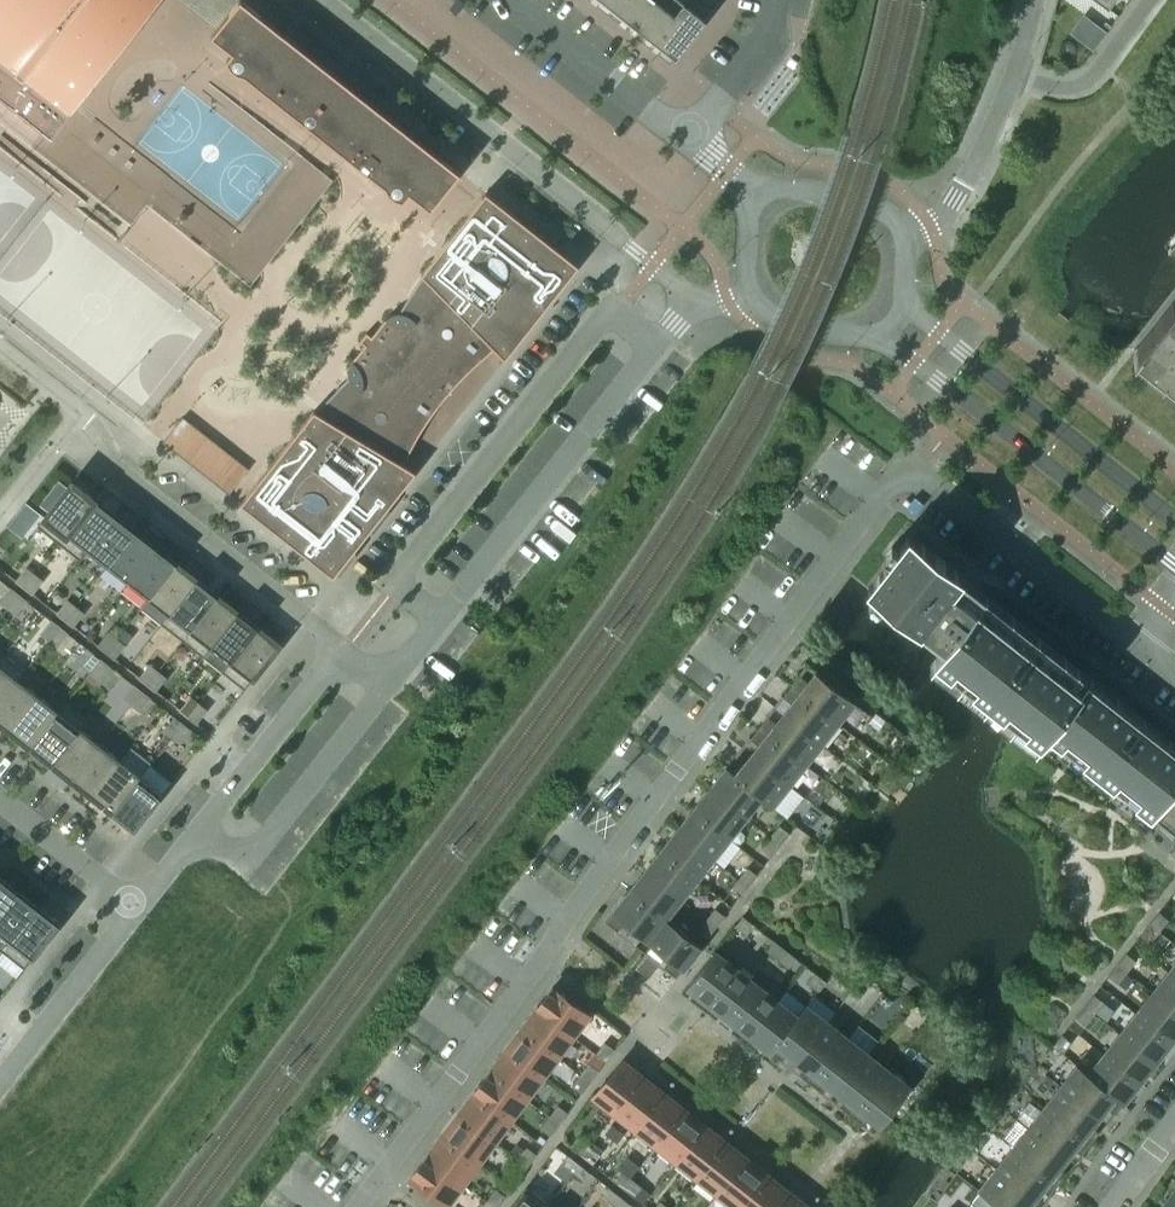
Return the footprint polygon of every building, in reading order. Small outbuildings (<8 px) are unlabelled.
[(136,217),(146,203),(220,261),(249,284),(332,179),(302,156),(297,163),(241,234),(168,176),(168,175),(86,111),(77,103),(159,0),(0,0),(0,110),(136,217)] [(242,0),(239,0),(211,36),(232,52),(226,60),(228,64),(231,68),(235,71),(239,74),(244,75),(385,186),(387,190),(390,194),(394,197),(399,199),(403,200),(409,192),(430,209),(460,172),(242,0)] [(613,8),(620,0),(603,0),(613,8)] [(613,8),(634,25),(653,0),(620,0),(613,8)] [(634,25),(654,41),(684,3),(683,2),(680,0),(653,0),(634,25)] [(654,41),(676,57),(712,12),(697,0),(685,0),(683,2),(684,3),(654,41)] [(1115,0),(1096,0),(1108,9),(1115,0)] [(1071,32),(1092,48),(1104,32),(1083,16),(1071,32)] [(477,363),(487,354),(490,352),(492,349),(493,347),(504,359),(578,265),(485,192),(421,274),(422,275),(398,312),(395,313),(391,314),(388,316),(385,318),(383,321),(371,336),(366,332),(359,340),(364,344),(354,358),(351,361),(350,364),(349,368),(348,372),(349,376),(315,410),(314,409),(240,503),(333,576),(416,471),(402,463),(404,461),(406,457),(413,443),(420,432),(427,421),(434,411),(442,400),(450,390),(459,381),(468,372),(477,363)] [(1134,350),(1174,382),(1174,297),(1134,350)] [(249,468),(183,416),(162,442),(228,494),(249,468)] [(58,543),(93,498),(72,481),(37,526),(58,543)] [(79,559),(114,514),(93,498),(58,543),(79,559)] [(107,566),(134,531),(114,514),(79,559),(80,560),(87,550),(107,566)] [(127,582),(155,547),(134,531),(107,566),(127,582)] [(910,535),(867,589),(919,630),(921,627),(945,645),(935,658),(1042,742),(1047,736),(1174,837),(1174,754),(1086,683),(1080,690),(951,589),(962,575),(910,535)] [(148,598),(175,563),(155,547),(127,582),(148,598)] [(161,624),(196,579),(175,563),(148,598),(167,614),(160,623),(161,624)] [(24,587),(34,574),(26,568),(16,580),(24,587)] [(32,593),(41,580),(34,574),(24,587),(32,593)] [(182,640),(216,595),(196,579),(161,624),(182,640)] [(8,607),(18,594),(10,588),(0,600),(8,607)] [(16,613),(26,600),(18,594),(8,607),(16,613)] [(209,647),(237,611),(216,595),(182,640),(199,654),(206,644),(209,647)] [(65,619),(75,606),(67,600),(57,613),(65,619)] [(73,625),(83,612),(75,606),(65,619),(73,625)] [(223,672),(257,627),(237,611),(209,647),(229,662),(221,671),(223,672)] [(49,639),(59,626),(51,620),(41,633),(49,639)] [(57,645),(67,632),(59,626),(49,639),(57,645)] [(244,689),(279,644),(257,627),(223,672),(244,689)] [(106,651),(116,639),(108,632),(98,645),(106,651)] [(114,657),(124,645),(116,639),(106,651),(114,657)] [(90,671),(100,659),(92,653),(82,665),(90,671)] [(25,670),(4,654),(0,659),(0,702),(25,670)] [(98,677),(108,665),(100,659),(90,671),(98,677)] [(147,684),(157,671),(149,665),(139,677),(147,684)] [(38,695),(18,680),(25,671),(25,670),(0,702),(0,723),(10,730),(38,695)] [(155,689),(165,677),(157,671),(147,684),(155,689)] [(853,701),(816,672),(808,682),(799,675),(790,686),(836,723),(853,701)] [(131,704),(141,691),(133,685),(123,697),(131,704)] [(836,723),(790,686),(781,697),(790,704),(783,714),(820,743),(836,723)] [(139,710),(149,697),(141,691),(131,704),(139,710)] [(31,747),(66,702),(65,702),(57,711),(38,695),(10,730),(31,747)] [(188,716),(198,703),(190,697),(180,710),(188,716)] [(51,763),(86,719),(66,702),(31,747),(51,763)] [(196,722),(206,709),(198,703),(188,716),(196,722)] [(820,743),(783,714),(776,723),(767,716),(758,727),(804,764),(820,743)] [(172,736),(182,723),(174,717),(164,730),(172,736)] [(72,779),(99,744),(80,729),(87,719),(86,719),(51,763),(72,779)] [(180,742),(190,729),(182,723),(172,736),(180,742)] [(804,764),(758,727),(749,738),(758,745),(751,755),(788,784),(804,764)] [(92,795),(120,760),(99,744),(72,779),(92,795)] [(788,784),(751,755),(743,764),(734,757),(726,768),(761,796),(760,797),(771,805),(788,784)] [(113,811),(140,776),(120,760),(92,795),(113,811)] [(744,817),(760,797),(761,796),(726,768),(709,789),(744,817)] [(134,828),(162,793),(140,776),(113,811),(134,828)] [(744,817),(709,789),(693,810),(728,837),(744,817)] [(728,837),(693,810),(677,830),(712,858),(728,837)] [(780,844),(789,833),(779,826),(770,837),(780,844)] [(696,878),(712,858),(677,830),(661,851),(696,878)] [(771,856),(780,844),(770,837),(762,848),(771,856)] [(680,899),(696,878),(661,851),(644,871),(680,899)] [(747,886),(756,875),(747,867),(737,879),(747,886)] [(663,920),(665,918),(680,899),(644,871),(628,892),(663,920)] [(17,891),(0,877),(0,912),(17,891)] [(738,897),(747,886),(737,879),(729,889),(738,897)] [(37,907),(17,891),(0,912),(0,949),(2,951),(37,907)] [(664,920),(663,920),(628,892),(605,922),(613,928),(620,919),(647,941),(664,920)] [(24,968),(59,924),(37,907),(2,951),(24,968)] [(715,927),(724,916),(714,908),(705,920),(715,927)] [(1158,931),(1168,919),(1158,912),(1149,923),(1158,931)] [(754,925),(742,916),(735,925),(746,934),(754,925)] [(675,977),(700,946),(665,918),(663,920),(664,920),(647,941),(667,956),(660,965),(675,977)] [(706,938),(715,927),(705,920),(697,930),(706,938)] [(1150,942),(1158,931),(1149,923),(1140,934),(1150,942)] [(777,959),(784,949),(773,940),(765,949),(777,959)] [(795,958),(784,949),(777,959),(788,967),(795,958)] [(687,986),(749,1036),(777,1000),(714,951),(687,986)] [(1126,972),(1135,961),(1126,953),(1116,965),(1126,972)] [(1117,983),(1126,972),(1116,965),(1108,975),(1117,983)] [(825,981),(814,972),(806,982),(817,991),(825,981)] [(1168,972),(1151,993),(1174,1011),(1174,977),(1168,972)] [(588,1014),(552,987),(535,1009),(571,1035),(588,1014)] [(1151,993),(1135,1013),(1170,1041),(1174,1035),(1174,1011),(1151,993)] [(1093,1014),(1102,1002),(1093,994),(1084,1006),(1093,1014)] [(770,1052),(806,1006),(805,1005),(796,1016),(777,1000),(749,1036),(770,1052)] [(797,1059),(827,1022),(806,1006),(770,1052),(781,1060),(788,1052),(797,1059)] [(1085,1024),(1093,1014),(1084,1006),(1075,1017),(1085,1024)] [(571,1035),(535,1009),(520,1030),(556,1056),(571,1035)] [(1170,1041),(1135,1013),(1119,1034),(1154,1062),(1170,1041)] [(811,1084),(847,1038),(827,1022),(797,1059),(806,1066),(799,1075),(811,1084)] [(556,1056),(520,1030),(504,1051),(540,1077),(556,1056)] [(1062,1053),(1071,1042),(1061,1034),(1052,1046),(1062,1053)] [(1154,1062),(1119,1034),(1103,1054),(1138,1082),(1154,1062)] [(838,1091),(868,1054),(847,1038),(811,1084),(822,1093),(829,1084),(838,1091)] [(605,1060),(614,1049),(604,1042),(595,1053),(605,1060)] [(540,1077),(504,1051),(489,1072),(525,1098),(540,1077)] [(852,1116),(888,1070),(868,1054),(838,1091),(847,1098),(840,1107),(852,1116)] [(1138,1082),(1103,1054),(1088,1073),(1077,1065),(1076,1066),(1122,1103),(1138,1082)] [(615,1112),(643,1077),(621,1060),(593,1095),(615,1112)] [(589,1082),(598,1070),(588,1063),(580,1074),(589,1082)] [(1113,1113),(1122,1103),(1076,1066),(1060,1087),(1097,1116),(1105,1106),(1113,1113)] [(879,1125),(909,1087),(888,1070),(852,1116),(863,1125),(870,1116),(879,1123),(878,1124),(879,1125)] [(525,1098),(489,1072),(473,1093),(509,1119),(525,1098)] [(581,1093),(589,1082),(580,1074),(571,1086),(581,1093)] [(636,1128),(664,1093),(643,1077),(615,1112),(636,1128)] [(1097,1116),(1060,1087),(1043,1107),(1090,1144),(1099,1132),(1090,1125),(1097,1116)] [(509,1119),(473,1093),(457,1114),(493,1140),(509,1119)] [(656,1145),(684,1109),(664,1093),(636,1128),(656,1145)] [(558,1124),(567,1112),(557,1105),(548,1116),(558,1124)] [(1090,1144),(1043,1107),(1027,1128),(1064,1157),(1072,1147),(1081,1154),(1090,1144)] [(677,1161),(705,1126),(684,1109),(656,1145),(677,1161)] [(493,1140),(457,1114),(442,1135),(478,1161),(493,1140)] [(550,1135),(558,1124),(548,1116),(540,1128),(550,1135)] [(697,1177),(725,1142),(705,1126),(677,1161),(697,1177)] [(1064,1157),(1027,1128),(1011,1148),(1057,1185),(1066,1173),(1058,1166),(1064,1157)] [(478,1161),(442,1135),(426,1155),(462,1182),(478,1161)] [(589,1145),(577,1136),(570,1146),(581,1155),(589,1145)] [(718,1193),(746,1158),(725,1142),(697,1177),(718,1193)] [(592,1164),(600,1154),(589,1145),(581,1155),(592,1164)] [(527,1165),(536,1154),(526,1147),(517,1158),(527,1165)] [(1057,1185),(1011,1148),(995,1169),(1032,1198),(1041,1187),(1050,1194),(1057,1185)] [(462,1182),(426,1155),(410,1177),(446,1204),(462,1182)] [(573,1172),(579,1164),(567,1155),(561,1163),(573,1172)] [(519,1177),(527,1165),(517,1158),(509,1170),(519,1177)] [(766,1174),(746,1158),(718,1193),(736,1206),(740,1206),(766,1174)] [(584,1180),(590,1172),(579,1164),(573,1172),(584,1180)] [(630,1178),(618,1169),(611,1178),(622,1187),(630,1178)] [(995,1169),(978,1190),(1000,1206),(1025,1206),(1032,1198),(995,1169)] [(787,1190),(766,1174),(740,1206),(773,1206),(787,1190)] [(641,1186),(630,1178),(622,1187),(633,1196),(641,1186)] [(548,1203),(526,1186),(509,1206),(545,1206),(548,1203)] [(614,1204),(620,1196),(608,1187),(602,1195),(614,1204)] [(505,1196),(495,1188),(486,1200),(495,1206),(496,1206),(505,1196)] [(807,1206),(787,1190),(773,1206),(807,1206)] [(1171,1193),(1161,1206),(1174,1206),(1174,1195),(1171,1193)] [(631,1205),(620,1196),(614,1204),(618,1206),(629,1206),(631,1205)]
